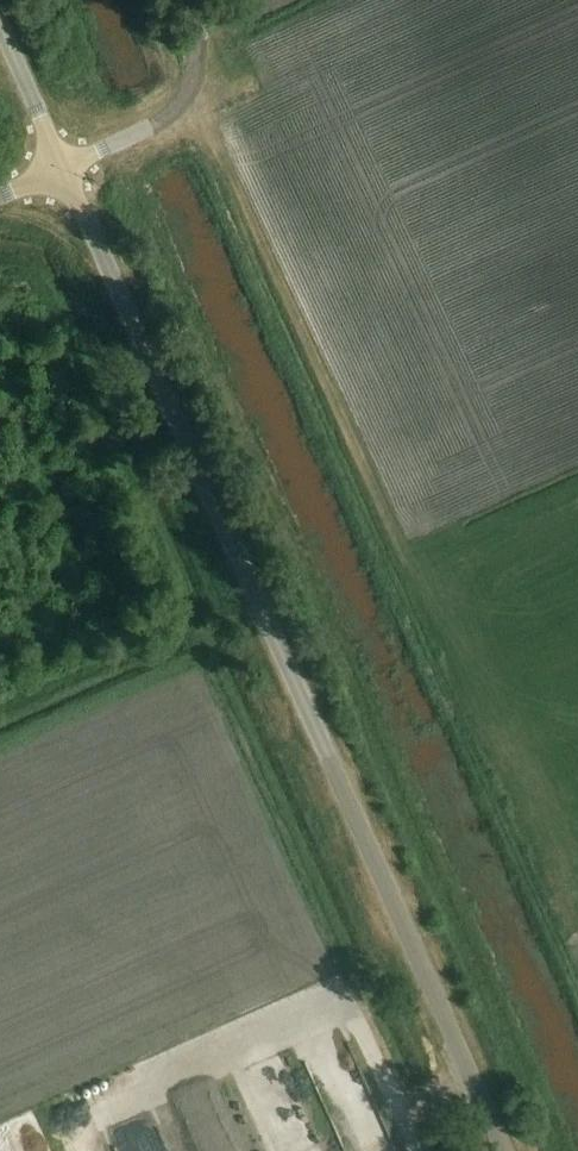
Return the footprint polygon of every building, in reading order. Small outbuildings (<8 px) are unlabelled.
[(193,1150),(242,1150),(237,1136),(193,1150)]
